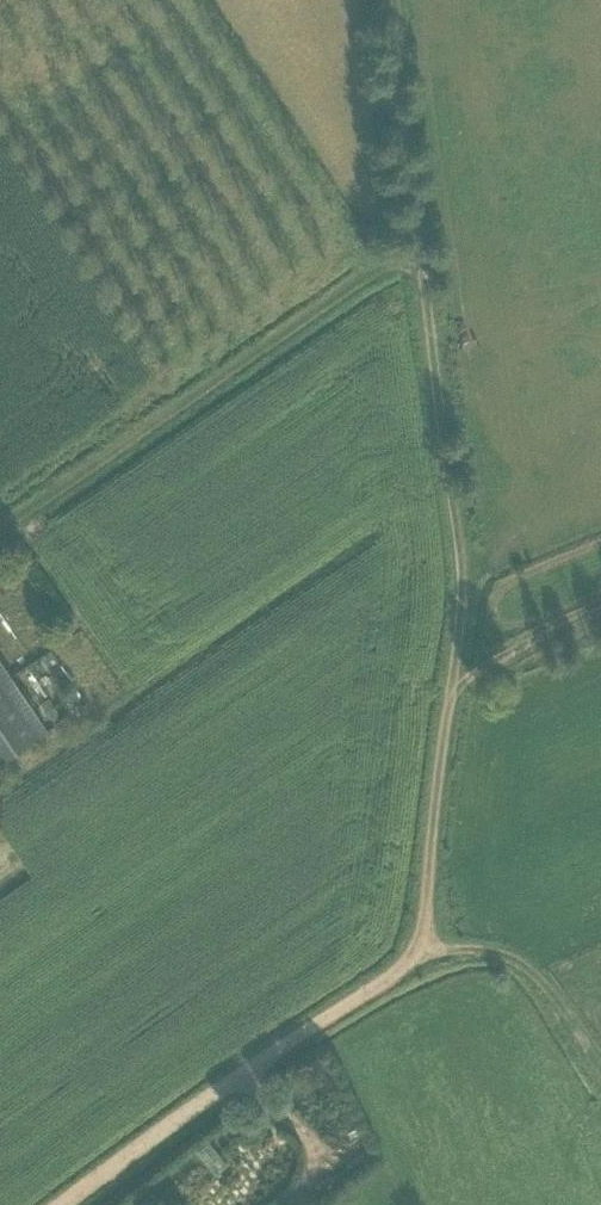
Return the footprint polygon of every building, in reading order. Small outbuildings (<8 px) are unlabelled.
[(0,656),(0,761),(48,729),(0,656)]
